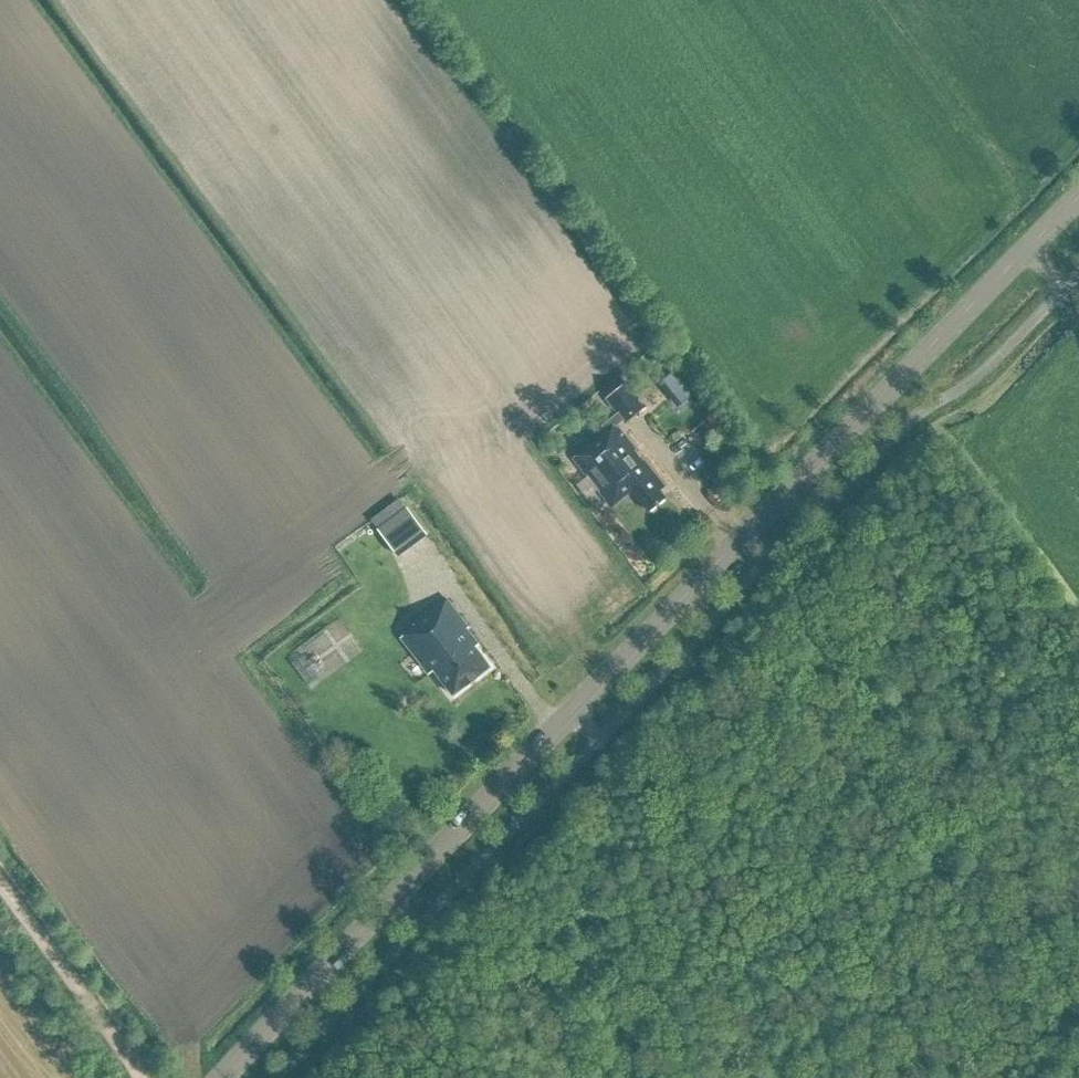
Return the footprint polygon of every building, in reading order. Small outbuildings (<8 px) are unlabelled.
[(658,371),(655,380),(661,387),(670,385),(673,377),(667,370),(658,371)] [(625,424),(647,406),(628,383),(606,400),(617,414),(602,426),(606,431),(573,457),(586,474),(589,472),(602,488),(599,490),(611,506),(632,490),(649,512),(666,498),(660,490),(665,486),(644,459),(641,461),(632,451),(635,449),(618,426),(624,422),(625,424)] [(398,558),(428,536),(407,508),(378,530),(398,558)] [(453,694),(490,666),(475,647),(479,644),(467,628),(469,627),(447,597),(413,623),(414,625),(400,636),(429,674),(434,669),(453,694)]
